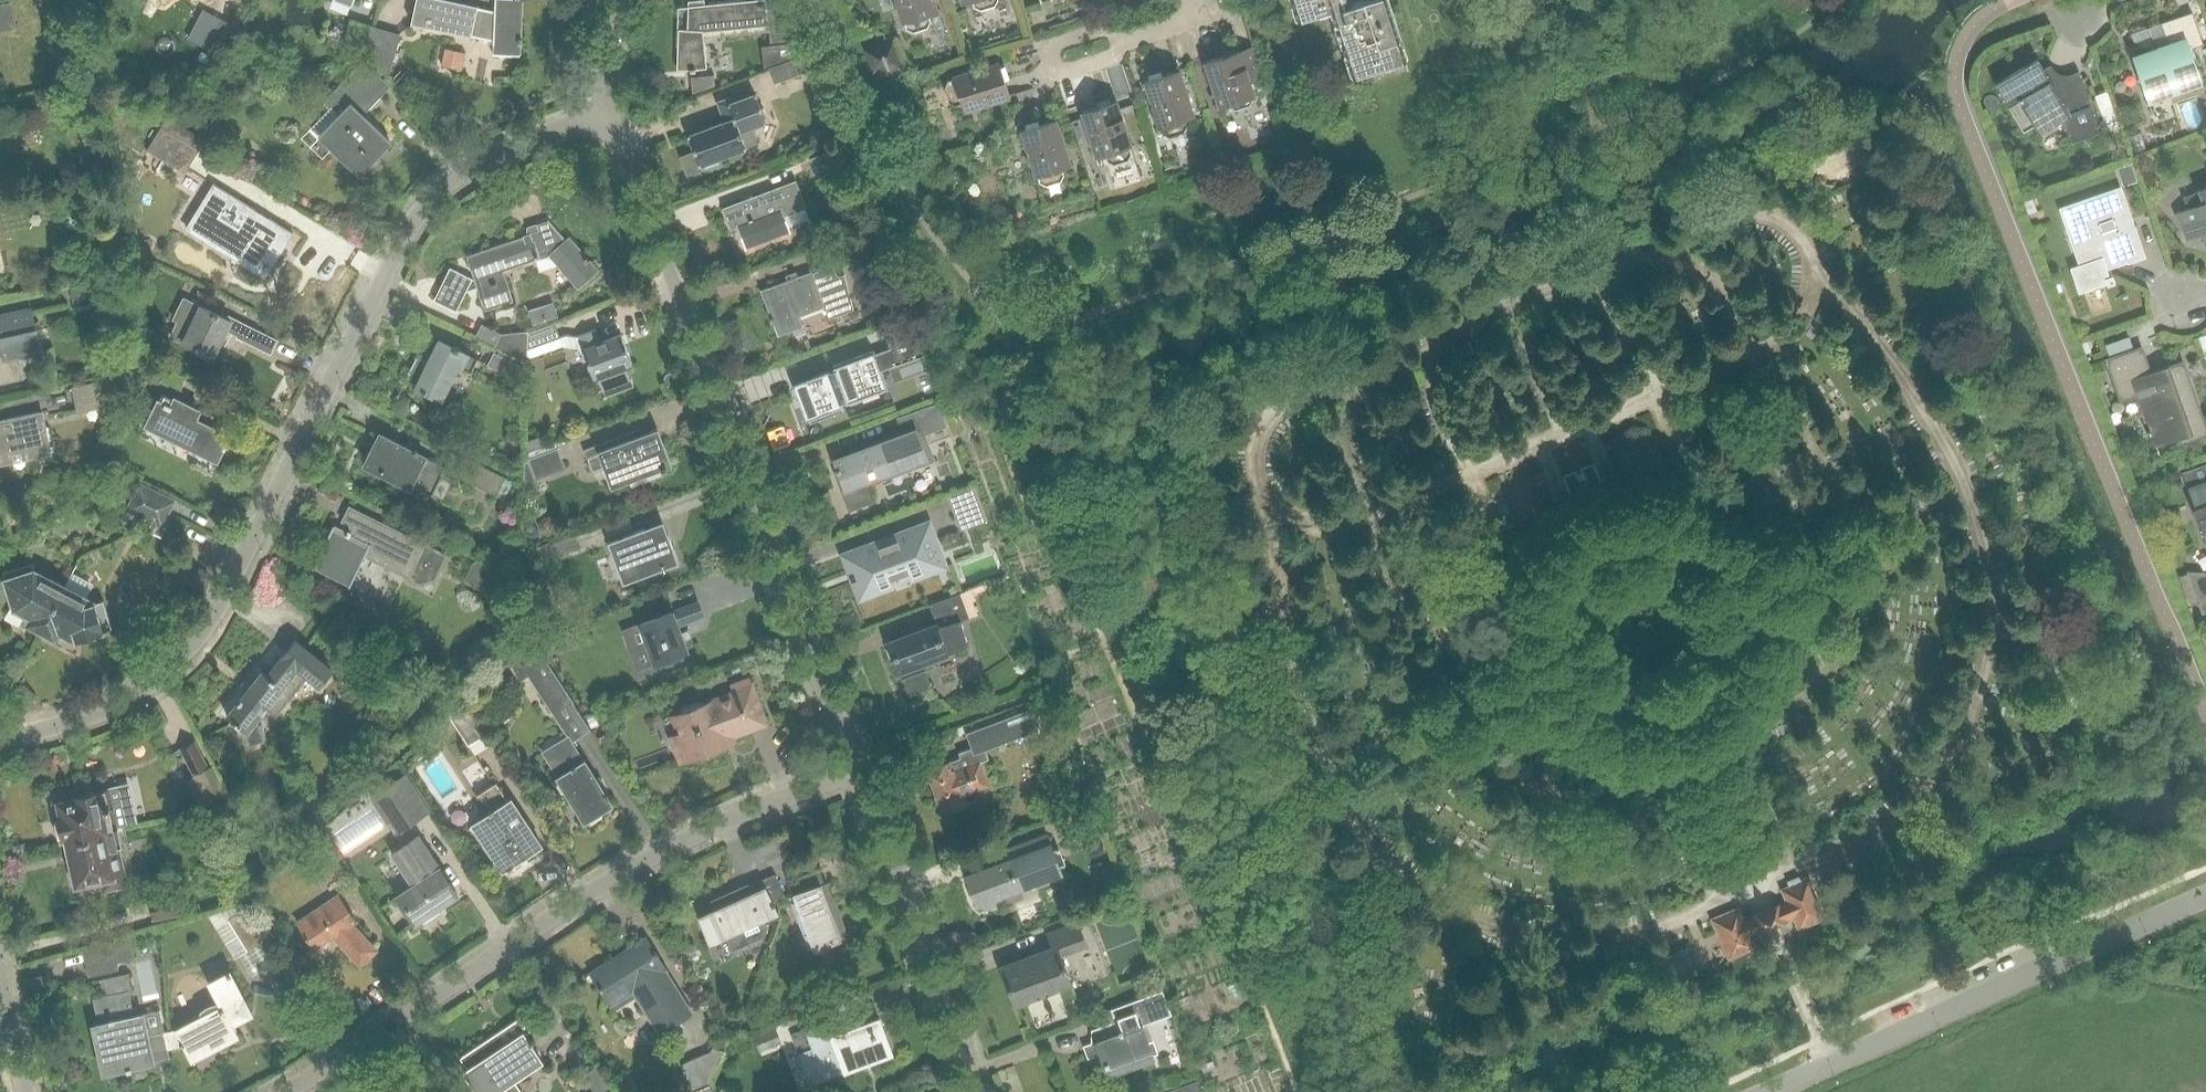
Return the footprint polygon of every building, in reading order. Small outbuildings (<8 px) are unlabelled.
[(523,0),(496,0),(496,12),(439,0),(418,0),(412,25),(493,42),(493,56),(522,57),(523,0)] [(769,26),(769,25),(766,0),(752,0),(705,5),(705,0),(689,2),(688,30),(680,30),(678,69),(692,70),(691,73),(697,72),(697,70),(708,69),(703,33),(769,26)] [(938,13),(934,0),(895,0),(903,24),(905,23),(907,29),(913,32),(926,28),(930,21),(928,16),(938,13)] [(963,4),(973,1),(974,7),(981,10),(994,6),(997,0),(962,0),(963,4)] [(1392,13),(1388,0),(1363,0),(1352,4),(1351,0),(1289,0),(1296,23),(1330,12),(1351,78),(1407,60),(1392,13)] [(9,4),(0,6),(0,33),(14,30),(9,4)] [(232,26),(203,11),(188,40),(217,56),(232,26)] [(2154,50),(2134,57),(2149,101),(2169,94),(2170,98),(2184,93),(2183,89),(2204,82),(2199,68),(2197,69),(2191,52),(2193,52),(2181,17),(2167,21),(2175,43),(2168,45),(2167,42),(2152,47),(2154,50)] [(362,59),(371,27),(352,22),(344,53),(362,59)] [(771,45),(762,46),(765,68),(805,53),(794,22),(769,25),(769,26),(771,45)] [(401,36),(371,27),(362,59),(367,60),(390,76),(401,36)] [(889,68),(889,69),(900,65),(892,43),(869,52),(875,68),(885,64),(887,69),(889,68)] [(1264,73),(1255,46),(1204,62),(1219,109),(1229,106),(1235,109),(1249,104),(1252,98),(1254,97),(1248,78),(1264,73)] [(444,49),(441,66),(450,68),(453,51),(444,49)] [(812,70),(807,55),(780,65),(769,69),(775,83),(812,70)] [(2072,143),(2100,133),(2087,94),(2062,103),(2038,60),(1995,85),(2007,107),(2008,106),(2023,132),(2033,126),(2038,134),(2060,121),(2072,143)] [(964,112),(1010,97),(999,62),(953,77),(953,79),(948,81),(945,87),(949,101),(955,105),(961,103),(964,112)] [(337,117),(319,136),(359,175),(391,142),(363,116),(390,88),(364,63),(324,104),(337,117)] [(1184,120),(1194,117),(1179,71),(1144,82),(1159,128),(1161,127),(1163,133),(1169,136),(1183,132),(1186,126),(1184,120)] [(699,95),(717,88),(715,73),(698,75),(699,95)] [(418,86),(406,74),(394,86),(407,98),(418,86)] [(726,123),(689,137),(700,167),(747,149),(746,147),(754,144),(758,137),(755,128),(767,124),(757,96),(742,101),(740,96),(719,104),(726,123)] [(1116,101),(1081,112),(1096,158),(1106,155),(1108,161),(1114,164),(1127,160),(1130,153),(1129,148),(1131,147),(1116,101)] [(204,141),(169,119),(148,152),(184,175),(204,141)] [(1061,170),(1071,167),(1056,120),(1021,131),(1036,178),(1038,177),(1040,183),(1046,186),(1060,181),(1063,175),(1061,170)] [(848,164),(841,147),(807,160),(813,177),(848,164)] [(2131,165),(2118,169),(2124,186),(2137,182),(2131,165)] [(786,216),(806,208),(797,183),(727,210),(734,228),(738,226),(747,249),(792,231),(786,216)] [(295,232),(217,184),(189,231),(191,232),(195,225),(234,249),(238,242),(250,250),(242,263),(267,279),(295,232)] [(2197,191),(2197,192),(2183,198),(2187,209),(2176,213),(2187,241),(2200,235),(2205,247),(2205,246),(2205,188),(2197,191)] [(2144,258),(2120,189),(2060,210),(2080,266),(2071,269),(2079,293),(2107,283),(2108,286),(2114,284),(2112,277),(2109,278),(2105,267),(2128,259),(2130,263),(2144,258)] [(2032,199),(2024,202),(2029,215),(2037,212),(2032,199)] [(453,270),(451,274),(453,274),(450,281),(446,279),(436,301),(439,303),(440,301),(444,303),(443,306),(458,313),(465,298),(464,297),(466,294),(480,288),(488,310),(513,300),(502,269),(548,252),(580,287),(598,270),(571,241),(567,245),(548,224),(538,228),(540,233),(524,239),(526,240),(469,258),(477,280),(473,281),(473,280),(453,270)] [(832,265),(763,291),(779,336),(803,327),(799,318),(827,308),(830,316),(853,307),(844,273),(838,275),(832,265)] [(179,321),(171,336),(213,357),(226,331),(272,355),(279,340),(229,315),(227,319),(185,299),(175,319),(179,321)] [(537,322),(561,314),(556,299),(532,307),(537,322)] [(23,378),(18,357),(40,352),(31,310),(17,314),(0,318),(0,383),(23,378)] [(876,355),(874,352),(833,367),(834,370),(830,372),(829,371),(810,378),(793,384),(806,419),(808,418),(810,423),(812,422),(845,410),(842,401),(886,385),(882,372),(924,357),(911,320),(884,330),(891,350),(876,355)] [(561,338),(555,323),(530,333),(530,359),(563,346),(583,349),(578,336),(567,336),(561,338)] [(599,375),(606,396),(635,385),(627,365),(633,362),(622,335),(602,342),(597,329),(579,336),(595,377),(599,375)] [(494,350),(498,352),(518,360),(528,364),(529,333),(501,332),(494,350)] [(2132,336),(2110,342),(2113,354),(2136,348),(2132,336)] [(460,367),(465,370),(471,357),(440,342),(429,364),(418,359),(411,374),(422,380),(418,388),(443,400),(460,367)] [(2180,444),(2205,434),(2205,431),(2182,364),(2150,375),(2141,349),(2107,361),(2121,400),(2136,395),(2154,446),(2178,437),(2180,444)] [(516,364),(518,360),(498,352),(497,356),(492,354),(487,368),(515,379),(520,366),(516,364)] [(108,406),(102,380),(70,388),(76,413),(108,406)] [(219,458),(231,437),(204,423),(208,415),(172,396),(172,397),(164,393),(160,400),(158,399),(147,421),(219,458)] [(839,471),(835,473),(849,511),(873,502),(865,481),(891,471),(932,455),(925,435),(946,427),(938,406),(897,421),(903,435),(835,461),(839,471)] [(50,456),(40,413),(0,421),(0,467),(5,466),(3,457),(24,452),(26,461),(50,456)] [(619,445),(587,457),(593,473),(604,469),(612,490),(673,468),(658,429),(619,443),(619,445)] [(412,486),(413,484),(432,494),(445,468),(426,458),(427,457),(417,452),(419,448),(412,441),(408,448),(381,434),(367,463),(369,464),(368,470),(378,475),(382,470),(412,486)] [(566,469),(558,449),(523,464),(524,490),(539,484),(538,481),(566,469)] [(506,477),(467,458),(458,477),(497,496),(506,477)] [(2184,472),(2190,489),(2188,489),(2195,508),(2192,509),(2196,519),(2198,518),(2205,541),(2205,464),(2184,472)] [(132,498),(169,516),(175,503),(138,485),(132,498)] [(985,521),(989,519),(976,486),(972,488),(949,497),(958,521),(964,518),(966,523),(968,527),(985,521)] [(169,516),(132,498),(126,510),(145,520),(141,529),(152,535),(156,525),(163,528),(169,516)] [(423,586),(437,581),(449,557),(349,508),(343,521),(352,526),(349,531),(348,530),(347,533),(334,527),(334,526),(333,526),(312,570),(313,570),(314,567),(352,586),(351,589),(352,589),(368,557),(409,577),(408,578),(423,586)] [(643,573),(680,560),(670,534),(668,534),(663,522),(609,542),(623,579),(643,572),(643,573)] [(937,570),(945,567),(935,541),(928,524),(844,556),(850,573),(854,572),(857,580),(853,582),(860,599),(894,586),(892,580),(908,574),(911,580),(937,570)] [(27,625),(41,633),(65,588),(35,572),(32,563),(4,572),(14,605),(13,607),(32,617),(27,625)] [(499,575),(471,563),(464,581),(491,592),(499,575)] [(2189,572),(2198,601),(2205,598),(2205,574),(2189,572)] [(65,588),(41,633),(54,639),(59,632),(80,643),(82,639),(112,629),(103,601),(96,604),(65,588)] [(968,645),(963,621),(976,616),(967,593),(930,607),(937,625),(889,643),(900,671),(902,670),(912,695),(930,688),(921,663),(968,645)] [(697,601),(623,630),(630,650),(647,644),(655,664),(688,651),(678,625),(703,616),(697,601)] [(269,707),(279,715),(309,678),(322,689),(336,672),(322,661),(295,641),(271,670),(277,674),(272,680),(264,674),(253,687),(249,683),(243,690),(248,694),(228,718),(246,732),(251,746),(269,740),(263,723),(259,725),(256,722),(269,707)] [(537,646),(509,665),(520,682),(528,677),(554,715),(574,702),(537,646)] [(732,735),(767,722),(750,677),(732,684),(735,693),(674,716),(681,734),(673,737),(682,761),(735,741),(732,735)] [(487,735),(469,706),(450,718),(468,747),(487,735)] [(1038,727),(1032,710),(968,733),(974,750),(1038,727)] [(586,718),(591,728),(598,725),(594,715),(586,718)] [(614,803),(586,761),(574,741),(547,757),(559,777),(587,820),(614,803)] [(185,779),(207,769),(195,743),(173,753),(185,779)] [(989,783),(981,762),(989,759),(985,749),(928,770),(944,811),(966,803),(962,793),(989,783)] [(211,767),(207,769),(185,779),(199,809),(225,796),(211,767)] [(429,813),(405,775),(369,798),(394,836),(429,813)] [(504,869),(543,844),(513,798),(511,800),(498,781),(479,794),(491,813),(474,824),(504,869)] [(1076,785),(1061,791),(1066,803),(1080,797),(1076,785)] [(75,800),(54,805),(62,840),(72,838),(113,829),(114,828),(138,824),(131,790),(122,792),(122,789),(112,791),(111,790),(111,789),(74,796),(75,800)] [(77,862),(72,863),(77,884),(104,879),(106,889),(126,885),(113,829),(72,838),(77,862)] [(1006,861),(968,875),(979,904),(982,903),(985,907),(996,903),(995,898),(1062,873),(1048,834),(1028,842),(1027,839),(1001,848),(1006,861)] [(451,887),(439,870),(418,838),(389,858),(410,890),(398,898),(416,923),(458,894),(452,886),(451,887)] [(774,875),(761,881),(712,903),(716,911),(700,918),(711,942),(727,935),(734,950),(764,937),(767,928),(765,924),(779,918),(773,906),(775,905),(774,902),(771,903),(770,902),(783,896),(774,875)] [(1794,916),(1799,928),(1824,917),(1817,901),(1818,900),(1816,896),(1815,896),(1808,880),(1783,891),(1788,902),(1753,917),(1743,921),(1738,910),(1713,921),(1729,957),(1754,947),(1749,935),(1759,931),(1784,920),(1794,916)] [(810,950),(847,936),(828,884),(790,899),(810,950)] [(178,894),(148,900),(152,922),(183,916),(178,894)] [(338,899),(298,925),(315,951),(333,939),(361,967),(376,951),(351,927),(355,924),(338,899)] [(238,905),(209,915),(236,957),(261,941),(238,905)] [(1061,956),(1088,946),(1079,922),(1047,934),(1052,949),(1002,968),(1016,1005),(1071,984),(1061,956)] [(662,1035),(695,1014),(667,970),(669,969),(650,938),(592,975),(611,1005),(635,991),(662,1035)] [(133,959),(128,940),(81,953),(88,978),(117,970),(116,964),(133,959)] [(1687,947),(1662,957),(1673,985),(1698,976),(1698,975),(1687,947)] [(239,1038),(232,1023),(249,1014),(228,974),(204,987),(216,1010),(176,1032),(190,1059),(217,1044),(220,1049),(239,1038)] [(98,1022),(98,1024),(96,1024),(106,1073),(121,1070),(153,1064),(151,1052),(168,1049),(165,1034),(160,1011),(143,1015),(134,1017),(129,992),(125,975),(97,981),(101,997),(93,999),(98,1022)] [(1152,1058),(1141,1027),(1172,1016),(1162,990),(1136,1000),(1141,1013),(1093,1031),(1093,1044),(1085,1047),(1089,1058),(1102,1053),(1109,1074),(1152,1058)] [(846,1070),(892,1053),(878,1019),(840,1033),(834,1019),(792,1035),(800,1055),(814,1050),(819,1062),(840,1054),(846,1070)] [(775,1029),(754,1037),(759,1052),(781,1043),(775,1029)] [(462,1058),(469,1070),(466,1072),(480,1091),(506,1091),(503,1088),(542,1062),(539,1058),(523,1034),(494,1053),(486,1042),(462,1058)] [(708,1087),(723,1053),(713,1048),(711,1052),(680,1066),(692,1091),(696,1091),(708,1087)] [(598,1067),(583,1077),(593,1091),(615,1091),(598,1067)] [(1198,1081),(1169,1091),(1202,1091),(1198,1081)]
